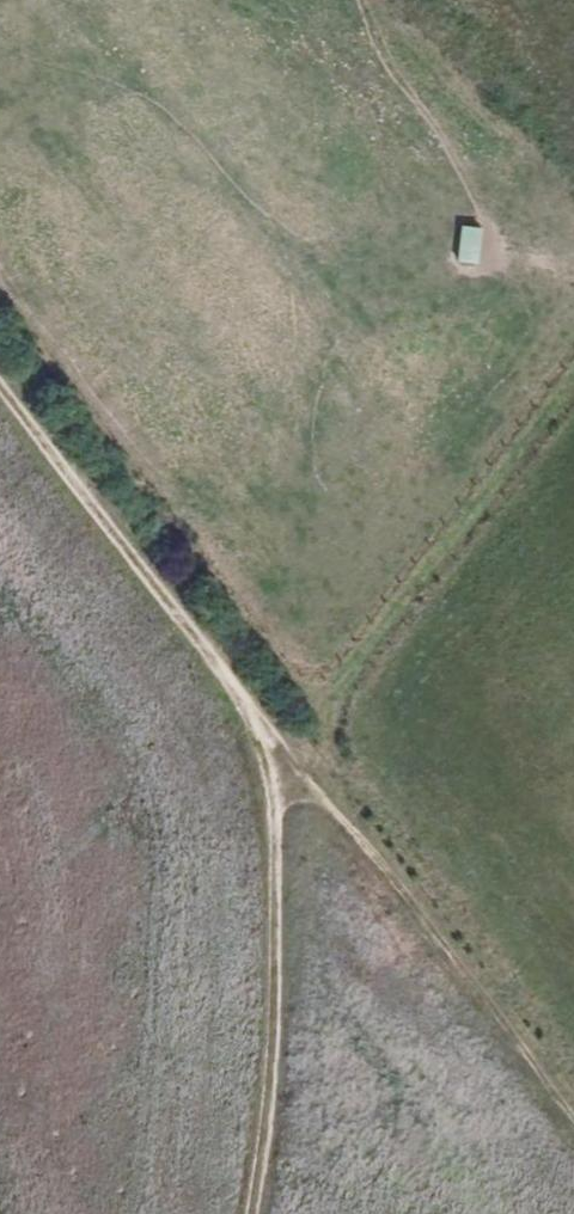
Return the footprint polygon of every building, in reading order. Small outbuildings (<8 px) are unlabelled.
[(490,319),(482,325),(492,341),(501,336),(490,319)]
